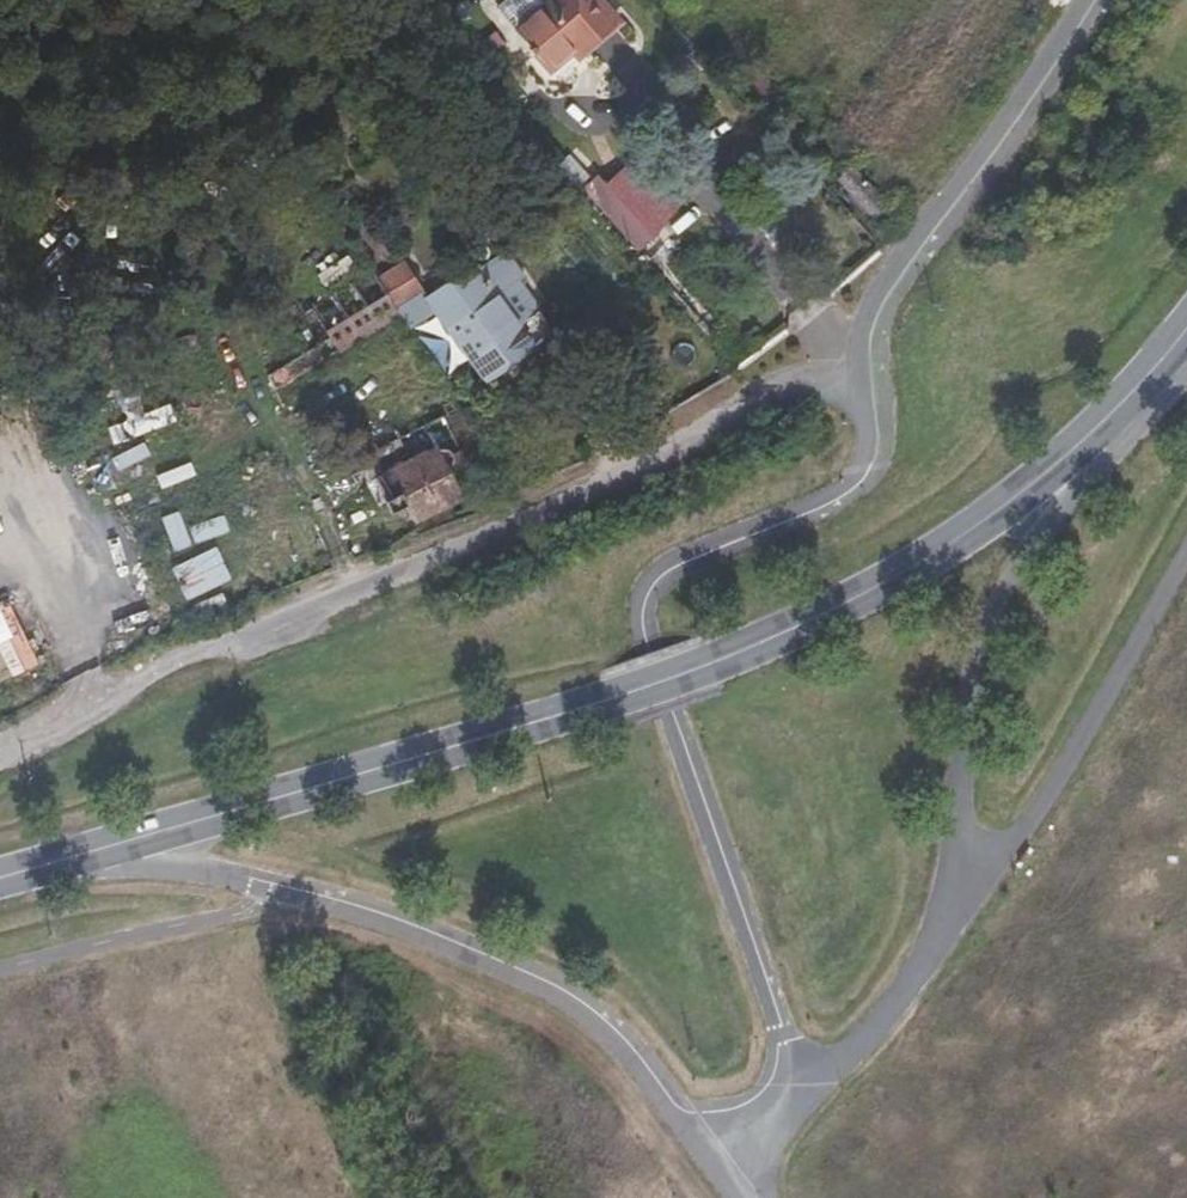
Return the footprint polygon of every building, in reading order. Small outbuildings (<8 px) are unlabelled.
[(416,8),(425,0),(409,0),(416,8)] [(539,51),(541,49),(556,67),(574,52),(579,58),(621,22),(602,0),(550,0),(518,27),(539,51)] [(541,49),(539,51),(527,62),(554,93),(585,64),(579,58),(574,52),(556,67),(541,49)] [(879,219),(893,206),(854,163),(840,176),(879,219)] [(609,186),(596,177),(579,200),(649,250),(677,211),(620,171),(609,186)] [(504,253),(432,305),(487,382),(554,333),(518,283),(523,279),(504,253)] [(404,264),(377,281),(391,300),(401,314),(427,298),(404,264)] [(275,389),(401,314),(391,300),(302,354),(289,334),(256,356),(275,389)] [(198,347),(127,373),(102,382),(115,412),(175,390),(190,424),(229,406),(198,347)] [(127,373),(122,360),(98,370),(102,382),(127,373)] [(115,444),(173,422),(176,420),(170,404),(109,427),(115,444)] [(482,494),(507,481),(464,420),(449,428),(443,416),(356,460),(379,504),(386,500),(392,513),(405,507),(412,521),(479,488),(482,494)] [(183,450),(173,422),(115,444),(101,450),(112,478),(183,450)] [(188,604),(231,582),(214,549),(171,571),(188,604)]
